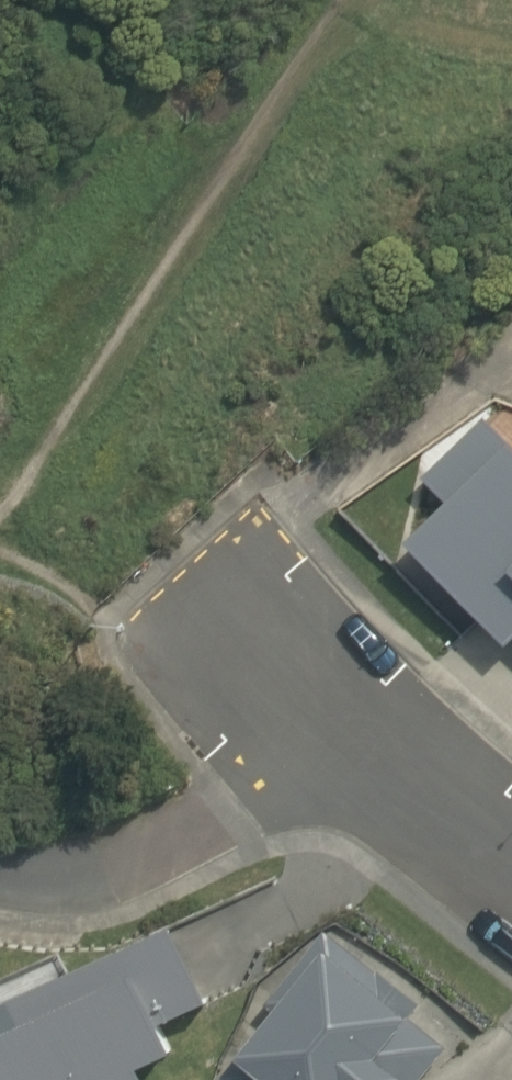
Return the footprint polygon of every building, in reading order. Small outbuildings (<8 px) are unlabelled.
[(485,415),(423,477),(446,501),(406,541),(506,642),(511,636),(511,442),(485,415)] [(448,1045),(410,1015),(420,1003),(326,928),(273,994),(277,998),(213,1079),(214,1079),(420,1079),(448,1045)] [(225,1003),(195,930),(26,1001),(39,1032),(0,1048),(0,1061),(8,1079),(157,1079),(151,1065),(197,1046),(186,1020),(225,1003)]
